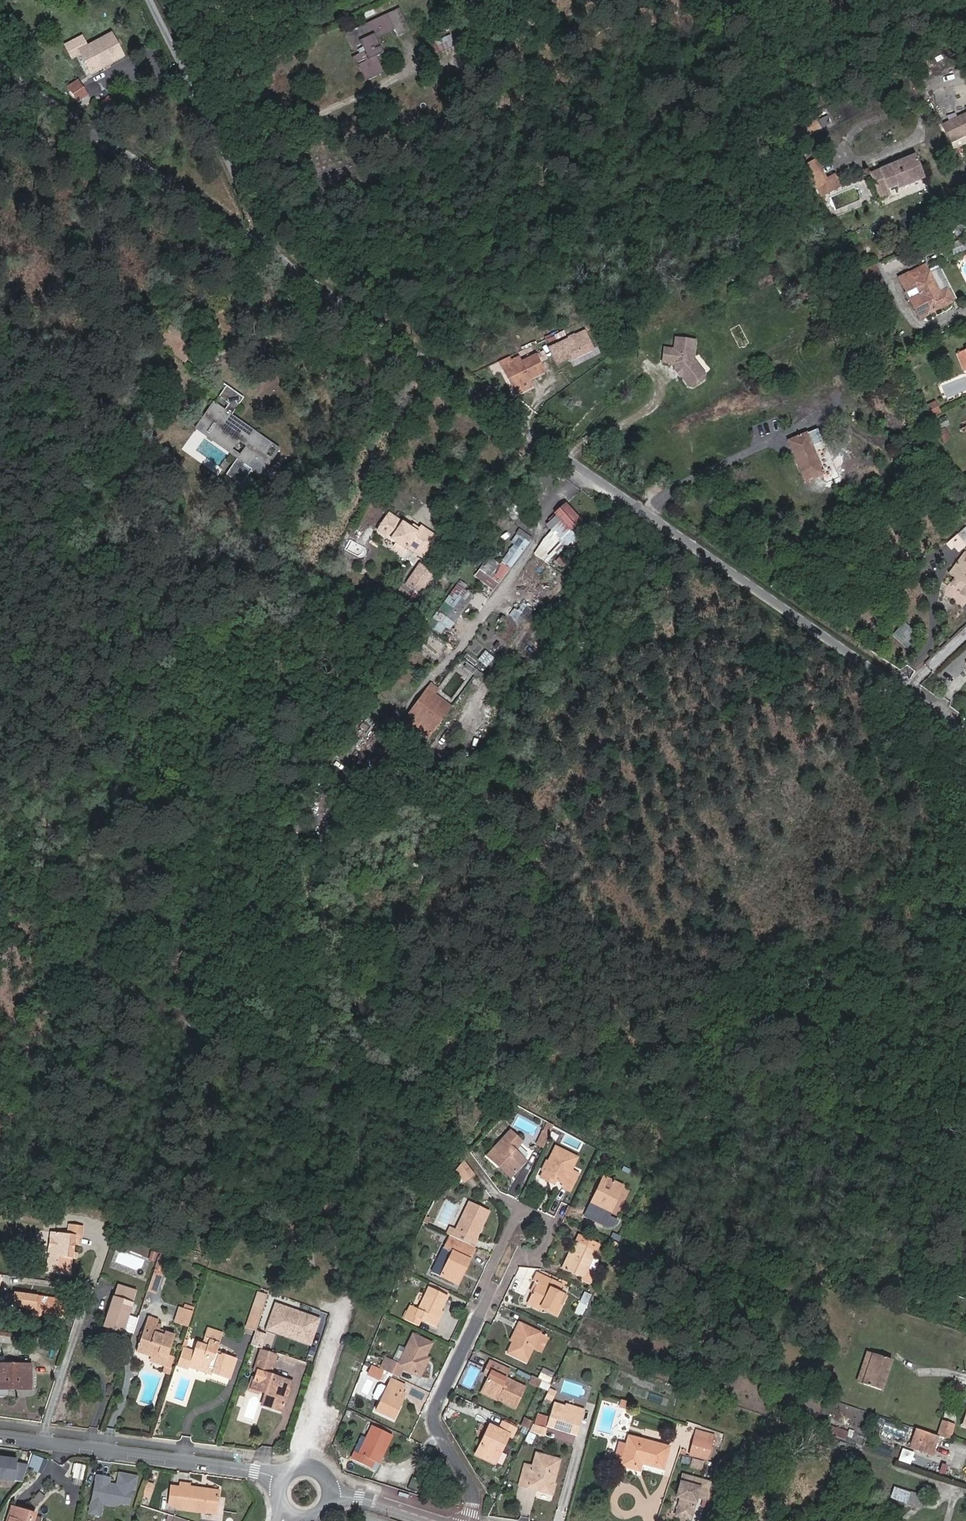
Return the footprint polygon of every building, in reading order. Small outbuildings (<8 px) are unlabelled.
[(400,10),(387,16),(393,27),(397,35),(409,29),(400,10)] [(393,27),(387,16),(360,29),(359,28),(348,33),(354,47),(359,44),(364,53),(356,57),(357,60),(365,57),(368,61),(362,64),(369,77),(382,71),(375,56),(381,53),(379,49),(373,52),(370,46),(376,43),(373,37),(393,27)] [(113,36),(81,53),(90,71),(122,54),(113,36)] [(435,49),(437,54),(458,45),(455,37),(440,43),(441,46),(435,49)] [(75,103),(87,95),(78,80),(65,89),(75,103)] [(944,126),(950,137),(965,130),(965,116),(944,126)] [(797,141),(817,132),(813,124),(812,121),(791,130),(797,141)] [(813,124),(817,132),(825,128),(821,121),(813,124)] [(950,137),(952,142),(965,135),(965,130),(950,137)] [(888,181),(892,191),(901,187),(902,189),(926,180),(916,154),(874,171),(879,184),(888,181)] [(812,164),(817,175),(825,171),(821,160),(812,164)] [(821,185),(830,180),(825,171),(817,175),(821,185)] [(830,180),(821,185),(825,193),(833,189),(831,186),(842,181),(840,176),(830,180)] [(842,181),(831,186),(833,189),(844,184),(842,181)] [(894,196),(892,191),(888,181),(879,184),(885,199),(894,196)] [(924,267),(900,280),(907,293),(915,289),(918,295),(911,299),(921,319),(952,302),(945,290),(940,292),(929,271),(927,273),(924,267)] [(938,267),(929,271),(940,292),(945,290),(946,290),(952,302),(956,300),(938,267)] [(771,274),(756,279),(759,289),(775,284),(771,274)] [(867,295),(876,290),(868,276),(859,280),(867,295)] [(915,289),(907,293),(911,299),(918,295),(915,289)] [(159,343),(165,348),(179,330),(173,325),(159,343)] [(567,359),(566,355),(589,341),(584,331),(568,340),(569,341),(561,346),(556,338),(548,344),(559,363),(567,359)] [(696,340),(677,337),(675,348),(665,347),(663,361),(672,363),(676,367),(679,367),(683,372),(681,375),(689,385),(694,386),(704,379),(705,374),(694,358),(696,340)] [(505,370),(516,392),(531,385),(528,378),(545,370),(537,355),(514,365),(512,360),(503,364),(506,370),(505,370)] [(252,438),(228,420),(243,399),(228,388),(220,398),(231,405),(226,412),(215,404),(201,425),(210,430),(208,433),(232,450),(238,441),(246,448),(226,475),(241,486),(248,473),(243,469),(246,464),(260,473),(270,459),(266,456),(271,448),(253,435),(252,438)] [(938,396),(926,401),(931,410),(942,405),(938,396)] [(940,429),(950,423),(946,415),(936,421),(940,429)] [(947,427),(938,430),(943,443),(951,440),(947,427)] [(827,483),(841,476),(824,439),(822,440),(817,429),(809,433),(808,431),(788,440),(808,481),(822,474),(827,483)] [(848,472),(849,478),(863,476),(862,469),(848,472)] [(548,579),(580,540),(571,532),(581,523),(566,505),(556,514),(563,522),(553,530),(562,542),(538,571),(548,579)] [(400,524),(386,516),(376,532),(395,545),(393,548),(405,555),(408,549),(422,558),(435,538),(418,527),(416,530),(408,525),(406,528),(400,524)] [(571,532),(580,540),(587,531),(581,523),(571,532)] [(531,536),(524,531),(495,572),(503,578),(529,543),(528,541),(531,536)] [(965,584),(965,564),(960,561),(952,573),(955,574),(949,583),(961,591),(965,584)] [(435,570),(425,562),(412,581),(422,588),(435,570)] [(495,572),(474,601),(484,609),(505,579),(503,578),(495,572)] [(431,616),(445,627),(472,594),(458,583),(431,616)] [(901,621),(899,624),(914,635),(917,631),(901,621)] [(914,635),(899,624),(893,633),(909,643),(914,635)] [(431,634),(420,643),(436,663),(447,654),(431,634)] [(483,672),(487,665),(478,660),(474,666),(483,672)] [(468,662),(463,666),(472,677),(477,673),(468,662)] [(452,672),(436,691),(446,699),(456,687),(461,691),(466,684),(452,672)] [(445,713),(430,700),(425,708),(440,720),(445,713)] [(417,725),(424,730),(428,724),(422,719),(417,725)] [(345,760),(358,742),(353,738),(339,755),(345,760)] [(527,1162),(516,1152),(523,1143),(512,1133),(490,1160),(512,1179),(527,1162)] [(543,1149),(548,1137),(542,1134),(537,1145),(543,1149)] [(556,1151),(541,1180),(553,1186),(555,1181),(564,1185),(563,1188),(572,1192),(579,1177),(571,1174),(578,1160),(556,1151)] [(475,1178),(465,1165),(457,1174),(466,1186),(475,1178)] [(605,1226),(609,1217),(626,1177),(608,1169),(587,1218),(605,1226)] [(455,1231),(451,1239),(467,1246),(476,1250),(480,1242),(477,1241),(490,1215),(471,1206),(459,1233),(455,1231)] [(617,1221),(609,1217),(605,1226),(606,1226),(607,1226),(607,1227),(608,1227),(609,1227),(610,1227),(611,1227),(612,1227),(612,1226),(613,1226),(614,1226),(614,1225),(615,1225),(616,1224),(616,1223),(617,1223),(617,1222),(617,1221)] [(69,1273),(71,1243),(79,1244),(80,1233),(50,1230),(48,1253),(50,1253),(49,1272),(69,1273)] [(578,1247),(567,1272),(585,1280),(583,1284),(591,1287),(596,1273),(589,1270),(599,1246),(579,1237),(576,1244),(577,1246),(578,1247)] [(467,1246),(451,1239),(446,1250),(457,1254),(444,1279),(462,1287),(478,1251),(476,1250),(467,1246)] [(165,1269),(164,1257),(155,1258),(156,1269),(165,1269)] [(570,1299),(551,1290),(553,1284),(539,1278),(535,1285),(541,1288),(533,1306),(561,1317),(570,1299)] [(432,1292),(422,1315),(417,1313),(411,1325),(423,1329),(425,1324),(437,1330),(451,1300),(432,1292)] [(585,1308),(590,1294),(584,1292),(579,1306),(585,1308)] [(0,1298),(0,1316),(24,1319),(44,1321),(46,1304),(36,1302),(27,1301),(16,1300),(9,1299),(0,1298)] [(113,1298),(105,1325),(121,1330),(122,1328),(133,1332),(138,1317),(127,1313),(131,1304),(113,1298)] [(188,1327),(192,1310),(177,1306),(173,1323),(188,1327)] [(245,1328),(254,1331),(261,1311),(252,1308),(245,1328)] [(273,1311),(271,1318),(280,1321),(282,1314),(273,1311)] [(280,1321),(271,1318),(265,1336),(274,1339),(275,1335),(289,1340),(288,1344),(298,1347),(306,1322),(282,1314),(280,1321)] [(136,1352),(151,1356),(149,1361),(163,1365),(173,1336),(164,1332),(162,1336),(154,1333),(158,1321),(148,1318),(136,1352)] [(315,1325),(306,1322),(298,1347),(307,1350),(315,1325)] [(524,1326),(518,1340),(519,1342),(513,1357),(531,1365),(545,1335),(524,1326)] [(188,1364),(208,1371),(219,1335),(206,1330),(203,1339),(207,1340),(205,1348),(196,1345),(188,1364)] [(219,1335),(208,1371),(211,1372),(210,1376),(226,1382),(234,1361),(222,1356),(221,1358),(215,1356),(222,1336),(219,1335)] [(275,1335),(274,1339),(288,1344),(289,1340),(275,1335)] [(391,1377),(404,1383),(408,1373),(426,1381),(432,1367),(428,1366),(436,1349),(419,1341),(406,1368),(395,1363),(389,1376),(391,1377)] [(855,1381),(861,1383),(871,1352),(865,1351),(855,1381)] [(871,1352),(861,1383),(880,1389),(890,1358),(871,1352)] [(264,1371),(267,1364),(255,1361),(253,1369),(264,1373),(264,1371)] [(390,1361),(385,1374),(389,1376),(395,1363),(390,1361)] [(487,1398),(521,1413),(530,1392),(509,1383),(513,1374),(493,1364),(489,1375),(495,1378),(487,1398)] [(540,1367),(536,1378),(550,1383),(554,1372),(540,1367)] [(29,1369),(0,1370),(0,1392),(30,1392),(29,1369)] [(247,1387),(258,1391),(260,1386),(264,1373),(253,1369),(247,1387)] [(385,1374),(380,1371),(376,1379),(387,1385),(391,1377),(389,1376),(385,1374)] [(260,1386),(258,1391),(264,1393),(269,1394),(275,1376),(268,1374),(264,1373),(260,1386)] [(266,1409),(279,1413),(290,1381),(275,1376),(269,1394),(271,1395),(266,1409)] [(538,1379),(531,1377),(528,1383),(539,1388),(542,1382),(538,1379)] [(290,1381),(279,1413),(282,1414),(292,1381),(290,1381)] [(397,1386),(383,1417),(401,1425),(412,1400),(410,1398),(413,1393),(397,1386)] [(549,1389),(545,1399),(552,1401),(556,1391),(549,1389)] [(260,1407),(265,1408),(269,1394),(264,1393),(260,1407)] [(619,1408),(628,1410),(630,1402),(621,1400),(619,1408)] [(585,1414),(566,1408),(565,1411),(555,1408),(548,1428),(577,1438),(585,1414)] [(942,1418),(936,1435),(938,1436),(943,1437),(949,1421),(942,1418)] [(881,1431),(905,1440),(909,1429),(885,1420),(881,1431)] [(491,1432),(478,1460),(497,1469),(509,1440),(512,1441),(515,1433),(502,1428),(499,1436),(491,1432)] [(533,1433),(544,1437),(546,1431),(535,1428),(533,1433)] [(847,1430),(832,1428),(831,1438),(846,1440),(847,1430)] [(936,1435),(918,1429),(912,1447),(912,1448),(919,1450),(919,1449),(921,1442),(935,1446),(938,1436),(936,1435)] [(721,1447),(724,1434),(717,1432),(714,1446),(721,1447)] [(379,1433),(367,1461),(361,1458),(357,1465),(378,1475),(381,1467),(387,1469),(399,1442),(379,1433)] [(525,1442),(531,1444),(535,1435),(529,1433),(525,1442)] [(669,1449),(629,1437),(622,1465),(640,1471),(642,1463),(663,1470),(669,1449)] [(695,1438),(690,1455),(707,1460),(712,1444),(695,1438)] [(921,1442),(919,1449),(932,1454),(935,1446),(921,1442)] [(878,1453),(898,1459),(900,1449),(880,1444),(878,1453)] [(561,1461),(536,1454),(533,1466),(527,1464),(520,1486),(531,1489),(531,1486),(540,1489),(539,1491),(551,1494),(561,1461)] [(17,1460),(0,1458),(0,1480),(22,1483),(29,1465),(17,1463),(17,1460)] [(701,1471),(703,1462),(692,1460),(690,1468),(701,1471)] [(70,1477),(83,1480),(86,1465),(74,1463),(70,1477)] [(707,1500),(711,1484),(683,1476),(677,1498),(681,1499),(676,1517),(691,1520),(697,1498),(707,1500)] [(90,1508),(101,1511),(102,1507),(114,1510),(120,1507),(128,1509),(129,1506),(132,1492),(134,1493),(135,1489),(137,1481),(119,1477),(116,1489),(116,1491),(111,1490),(111,1488),(108,1487),(110,1482),(96,1479),(90,1508)] [(145,1482),(143,1497),(151,1498),(153,1483),(145,1482)] [(198,1490),(199,1487),(187,1486),(187,1484),(179,1483),(178,1488),(176,1507),(176,1508),(214,1513),(217,1490),(204,1488),(203,1491),(198,1490)] [(167,1506),(176,1507),(178,1488),(169,1487),(167,1506)] [(927,1498),(910,1493),(907,1503),(923,1508),(927,1498)] [(41,1519),(36,1517),(36,1514),(12,1507),(8,1520),(41,1520),(41,1519)] [(101,1511),(90,1508),(88,1517),(100,1519),(101,1511)]
